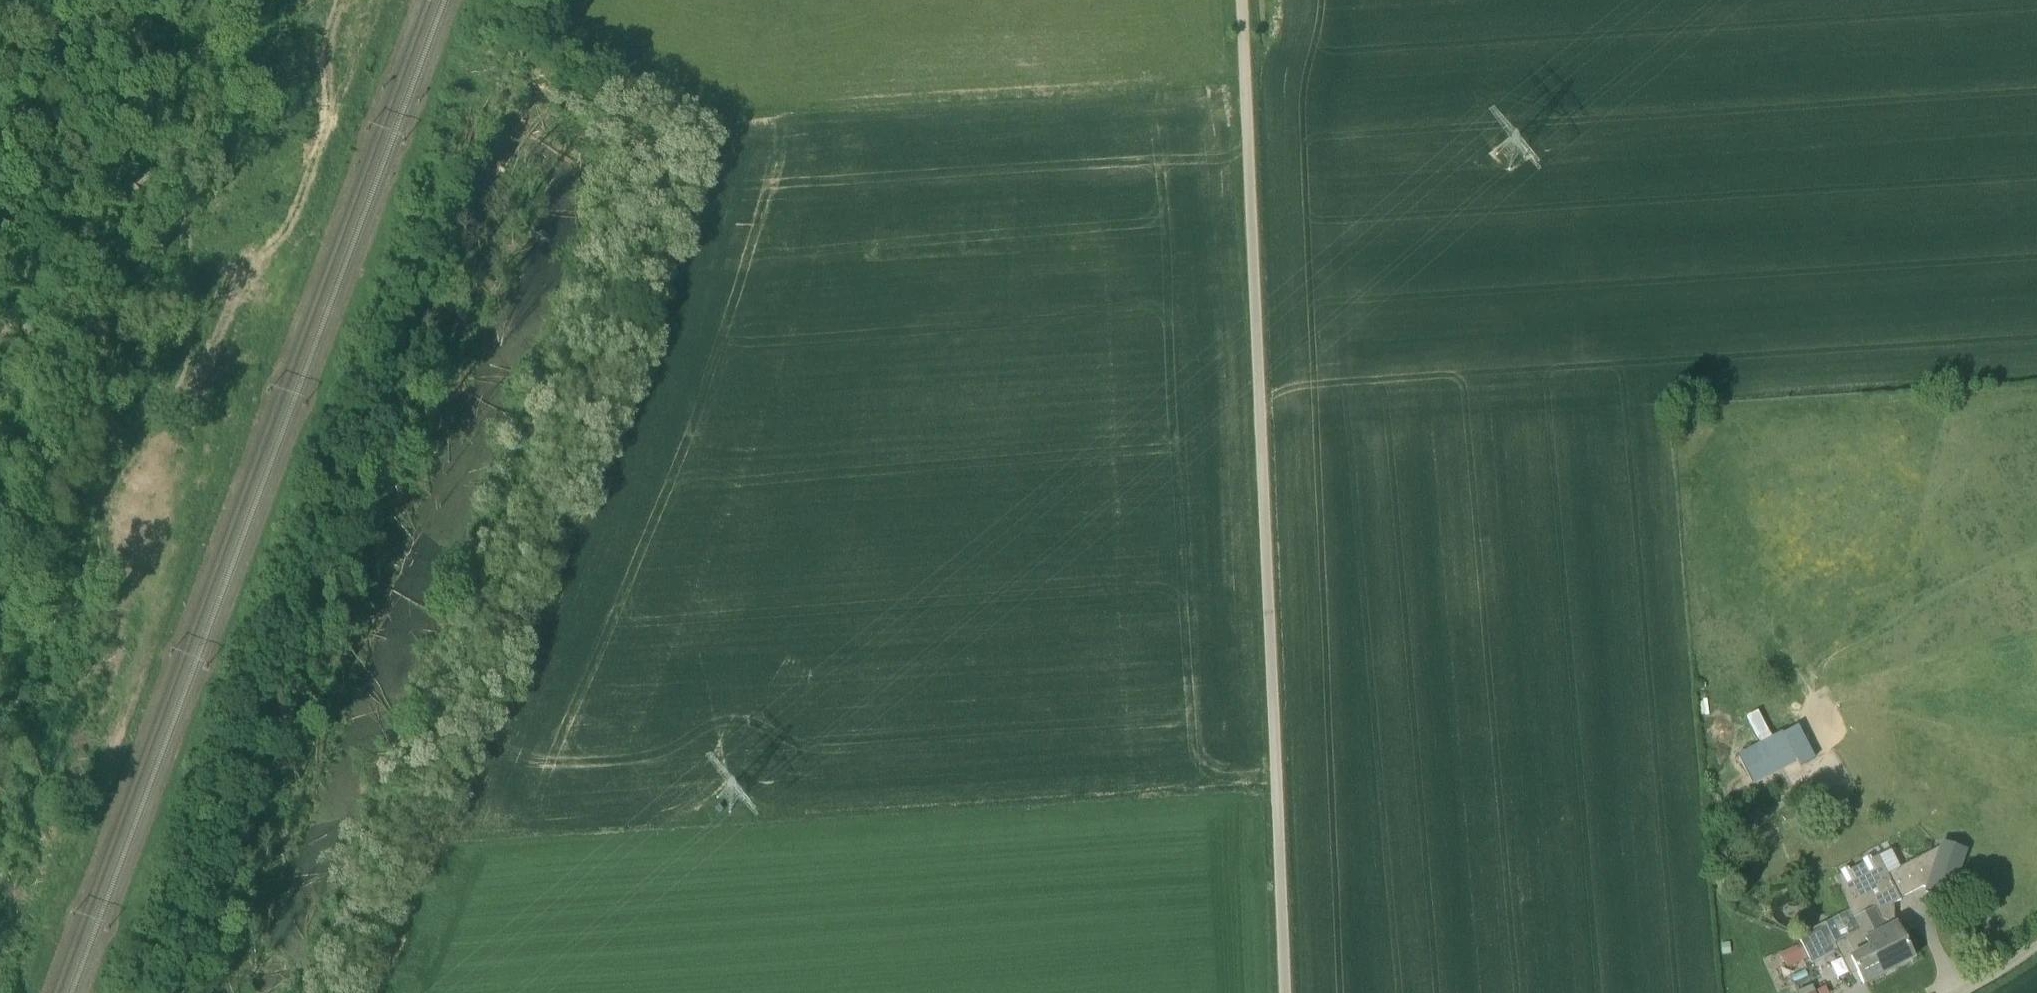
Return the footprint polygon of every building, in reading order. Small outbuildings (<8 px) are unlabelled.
[(1739,752),(1755,785),(1814,757),(1799,725),(1739,752)] [(1965,851),(1942,844),(1940,849),(1927,888),(1926,892),(1948,899),(1965,851)] [(1904,940),(1896,924),(1893,925),(1889,917),(1890,916),(1888,913),(1890,905),(1900,900),(1900,898),(1922,886),(1927,888),(1940,849),(1888,875),(1878,855),(1835,878),(1861,931),(1862,931),(1883,974),(1887,972),(1888,974),(1895,970),(1894,968),(1914,958),(1904,940)] [(1825,923),(1812,929),(1798,936),(1809,960),(1836,947),(1835,944),(1825,923)] [(1863,984),(1883,974),(1862,931),(1861,931),(1835,944),(1836,947),(1849,974),(1850,973),(1849,971),(1855,968),(1863,984)]
